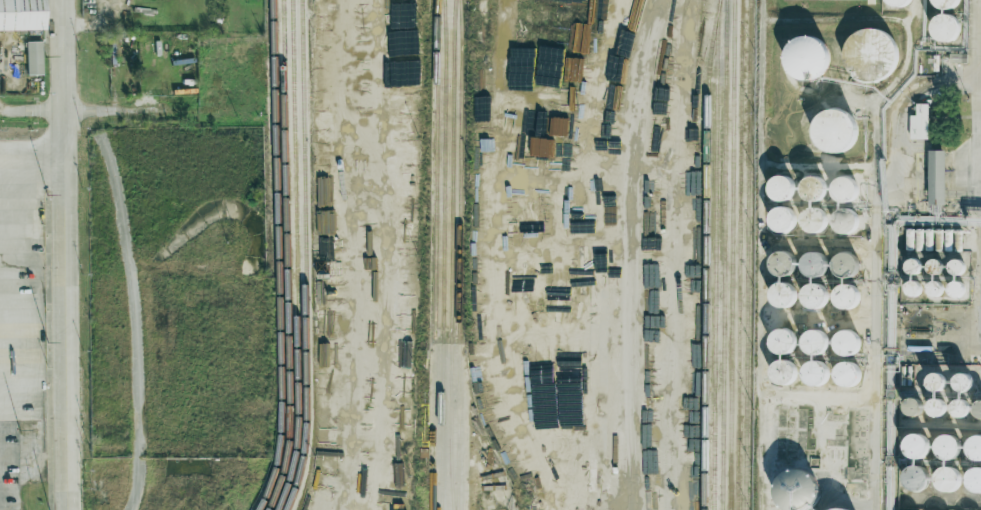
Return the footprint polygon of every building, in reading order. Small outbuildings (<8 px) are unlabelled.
[(43,0),(0,0),(0,31),(44,30),(43,0)] [(894,10),(910,0),(888,0),(894,10)] [(935,5),(934,0),(957,0),(955,6),(949,10),(941,10),(935,5)] [(936,22),(946,19),(953,23),(956,32),(953,40),(947,44),(939,43),(933,38),(931,31),(933,25),(936,22)] [(850,39),(859,33),(874,32),(884,36),(894,49),(895,65),(889,75),(882,81),(867,84),(855,81),(845,68),(842,57),(845,47),(850,39)] [(785,46),(794,39),(809,38),(819,42),(829,55),(830,71),(824,81),(817,88),(802,91),(790,87),(780,75),(777,63),(780,53),(785,46)] [(41,41),(26,42),(27,75),(42,75),(41,41)] [(910,139),(928,139),(929,104),(916,103),(916,115),(911,115),(910,139)] [(817,118),(828,111),(839,112),(847,117),(851,127),(851,139),(848,147),(839,152),(829,154),(820,151),(814,142),(811,131),(812,124),(817,118)] [(929,204),(946,204),(945,150),(928,150),(929,204)] [(773,182),(783,179),(790,184),(793,192),(790,200),(784,204),(776,203),(770,198),(768,191),(770,185),(773,182)] [(805,181),(815,179),(822,183),(825,191),(822,199),(816,203),(808,202),(802,197),(800,190),(802,184),(805,181)] [(837,182),(847,179),(854,184),(857,192),(854,200),(848,204),(840,203),(834,198),(832,191),(834,185),(837,182)] [(774,211),(784,209),(791,213),(794,221),(791,229),(785,233),(777,233),(771,228),(769,220),(771,215),(774,211)] [(836,213),(846,211),(853,215),(856,223),(853,231),(847,235),(839,234),(833,229),(831,222),(833,216),(836,213)] [(803,214),(813,212),(820,216),(823,224),(820,232),(814,236),(806,235),(800,230),(798,223),(800,217),(803,214)] [(772,256),(782,254),(789,258),(792,266),(789,274),(783,278),(775,277),(769,272),(768,265),(769,259),(772,256)] [(805,257),(815,255),(822,259),(825,267),(822,275),(816,279),(808,279),(802,274),(800,266),(802,260),(805,257)] [(836,258),(846,256),(853,260),(856,268),(853,276),(847,280),(839,280),(833,275),(831,268),(833,262),(836,258)] [(949,272),(961,275),(964,262),(952,259),(949,272)] [(773,287),(783,285),(790,289),(793,297),(790,305),(784,309),(776,309),(770,304),(768,297),(770,291),(773,287)] [(838,289),(848,286),(855,291),(858,299),(855,307),(849,311),(841,310),(835,305),(833,298),(835,292),(838,289)] [(804,289),(814,287),(821,291),(824,299),(821,307),(814,311),(806,311),(801,306),(799,298),(801,293),(804,289)] [(773,335),(783,332),(790,337),(793,345),(790,353),(784,357),(776,356),(770,351),(768,344),(770,338),(773,335)] [(804,334),(814,332),(821,336),(824,344),(822,352),(815,356),(807,356),(802,351),(800,343),(801,338),(804,334)] [(840,336),(850,334),(857,338),(860,346),(857,354),(850,358),(842,357),(837,353),(835,345),(837,339),(840,336)] [(775,365),(785,363),(792,367),(795,375),(792,383),(785,387),(777,387),(772,382),(770,375),(772,369),(775,365)] [(805,365),(815,363),(822,367),(825,375),(822,383),(816,387),(808,387),(802,382),(800,375),(802,369),(805,365)] [(837,367),(847,365),(854,369),(857,377),(855,385),(848,389),(840,388),(835,384),(833,376),(834,370),(837,367)] [(931,392),(946,386),(941,372),(925,378),(931,392)] [(967,372),(952,378),(959,393),(974,387),(967,372)] [(905,398),(904,414),(920,416),(922,400),(905,398)] [(945,414),(944,399),(928,400),(929,415),(945,414)] [(968,400),(952,400),(952,417),(968,416),(968,400)] [(907,439),(917,436),(924,441),(927,449),(924,457),(918,461),(910,460),(904,455),(902,448),(904,442),(907,439)] [(940,440),(950,438),(957,442),(960,450),(957,458),(951,462),(943,462),(937,457),(935,450),(937,444),(940,440)] [(980,440),(980,441),(980,463),(980,464),(972,464),(967,459),(965,451),(967,446),(970,442),(980,440)] [(907,472),(917,470),(924,474),(927,482),(924,490),(918,494),(910,493),(904,489),(902,481),(904,475),(907,472)] [(938,473),(948,470),(955,474),(958,483),(955,490),(949,494),(941,494),(935,489),(934,482),(935,476),(938,473)] [(980,472),(980,473),(980,496),(973,495),(967,490),(965,483),(967,477),(970,474),(980,472)] [(811,504),(807,509),(781,509),(777,506),(774,498),(775,491),(777,485),(780,481),(790,476),(800,477),(807,481),(812,487),(813,497),(811,504)]
